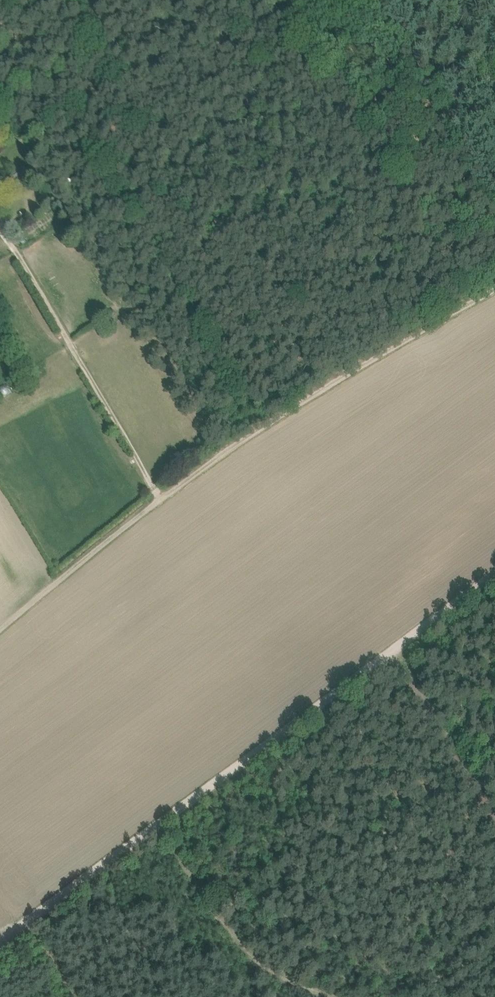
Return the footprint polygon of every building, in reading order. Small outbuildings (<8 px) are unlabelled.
[(112,325),(109,317),(101,321),(105,328),(112,325)]
